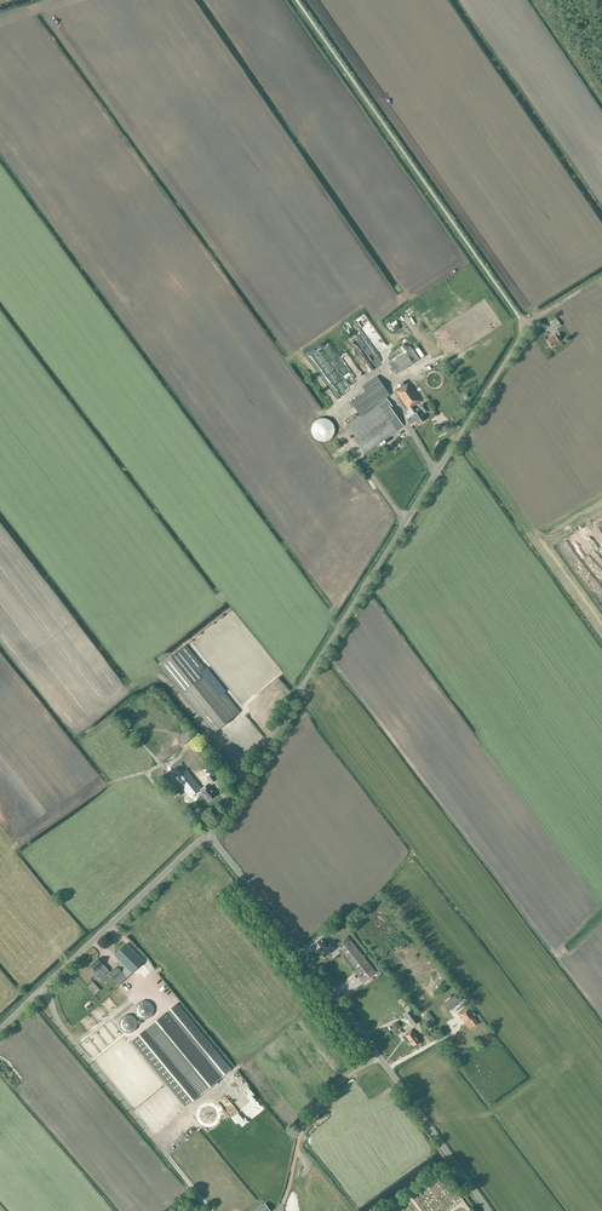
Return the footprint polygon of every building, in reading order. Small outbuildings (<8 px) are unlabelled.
[(395,352),(368,317),(359,324),(378,350),(377,351),(381,357),(378,359),(381,363),(395,352)] [(352,337),(367,356),(375,349),(360,330),(352,337)] [(547,341),(551,347),(559,342),(557,338),(560,336),(558,333),(555,336),(555,335),(547,341)] [(348,361),(359,351),(354,345),(343,356),(348,361)] [(416,361),(408,351),(406,353),(405,353),(389,364),(396,374),(400,371),(401,372),(416,361)] [(390,395),(376,376),(361,387),(365,392),(350,402),(360,416),(378,404),(379,405),(346,428),(365,453),(403,426),(391,409),(393,407),(386,398),(390,395)] [(421,400),(409,383),(405,386),(404,384),(395,391),(407,410),(409,409),(406,411),(408,413),(405,416),(407,419),(413,415),(412,416),(418,424),(426,418),(423,414),(423,413),(424,415),(429,411),(424,403),(418,407),(420,410),(419,410),(417,408),(415,410),(412,406),(421,400)] [(331,438),(333,435),(334,432),(334,428),(334,425),(332,422),(330,420),(327,419),(323,418),(320,419),(317,420),(315,422),(313,425),(312,428),(312,431),(312,434),(314,437),(317,439),(319,441),(323,441),(326,441),(329,440),(331,438)] [(215,732),(240,712),(208,673),(186,645),(161,665),(183,693),(215,732)] [(194,736),(189,729),(177,738),(183,745),(194,736)] [(208,788),(206,785),(210,783),(188,754),(173,765),(189,787),(188,788),(193,794),(199,790),(199,791),(200,790),(202,792),(202,793),(208,801),(216,795),(210,787),(208,788)] [(180,785),(171,773),(166,777),(172,784),(170,786),(174,790),(180,785)] [(320,946),(321,945),(322,947),(319,950),(324,957),(334,949),(329,942),(328,942),(324,937),(317,942),(320,946)] [(339,951),(363,982),(375,973),(351,941),(339,951)] [(126,944),(114,955),(132,973),(143,961),(126,944)] [(93,968),(91,970),(95,975),(100,971),(102,973),(104,974),(108,970),(102,964),(103,964),(98,959),(91,965),(93,968)] [(114,960),(107,965),(110,969),(117,964),(114,960)] [(116,966),(108,974),(119,986),(128,977),(117,966),(116,966)] [(135,985),(127,991),(134,1000),(140,996),(144,1001),(149,997),(144,989),(140,992),(135,985)] [(350,998),(345,992),(341,995),(346,1001),(350,998)] [(448,1011),(460,1002),(455,995),(443,1004),(448,1011)] [(152,998),(146,1002),(150,1008),(156,1004),(152,998)] [(177,1004),(131,1041),(186,1107),(231,1069),(177,1004)] [(458,1013),(465,1023),(468,1020),(473,1027),(478,1023),(474,1017),(476,1015),(469,1006),(458,1013)] [(418,1022),(410,1011),(406,1013),(407,1014),(405,1015),(412,1026),(418,1022)] [(124,1030),(137,1029),(136,1012),(123,1013),(124,1030)] [(435,1020),(428,1012),(422,1016),(428,1025),(435,1020)] [(400,1026),(396,1021),(391,1026),(395,1030),(400,1026)] [(412,1030),(402,1037),(407,1043),(410,1041),(413,1046),(419,1041),(414,1034),(415,1033),(412,1030)]
